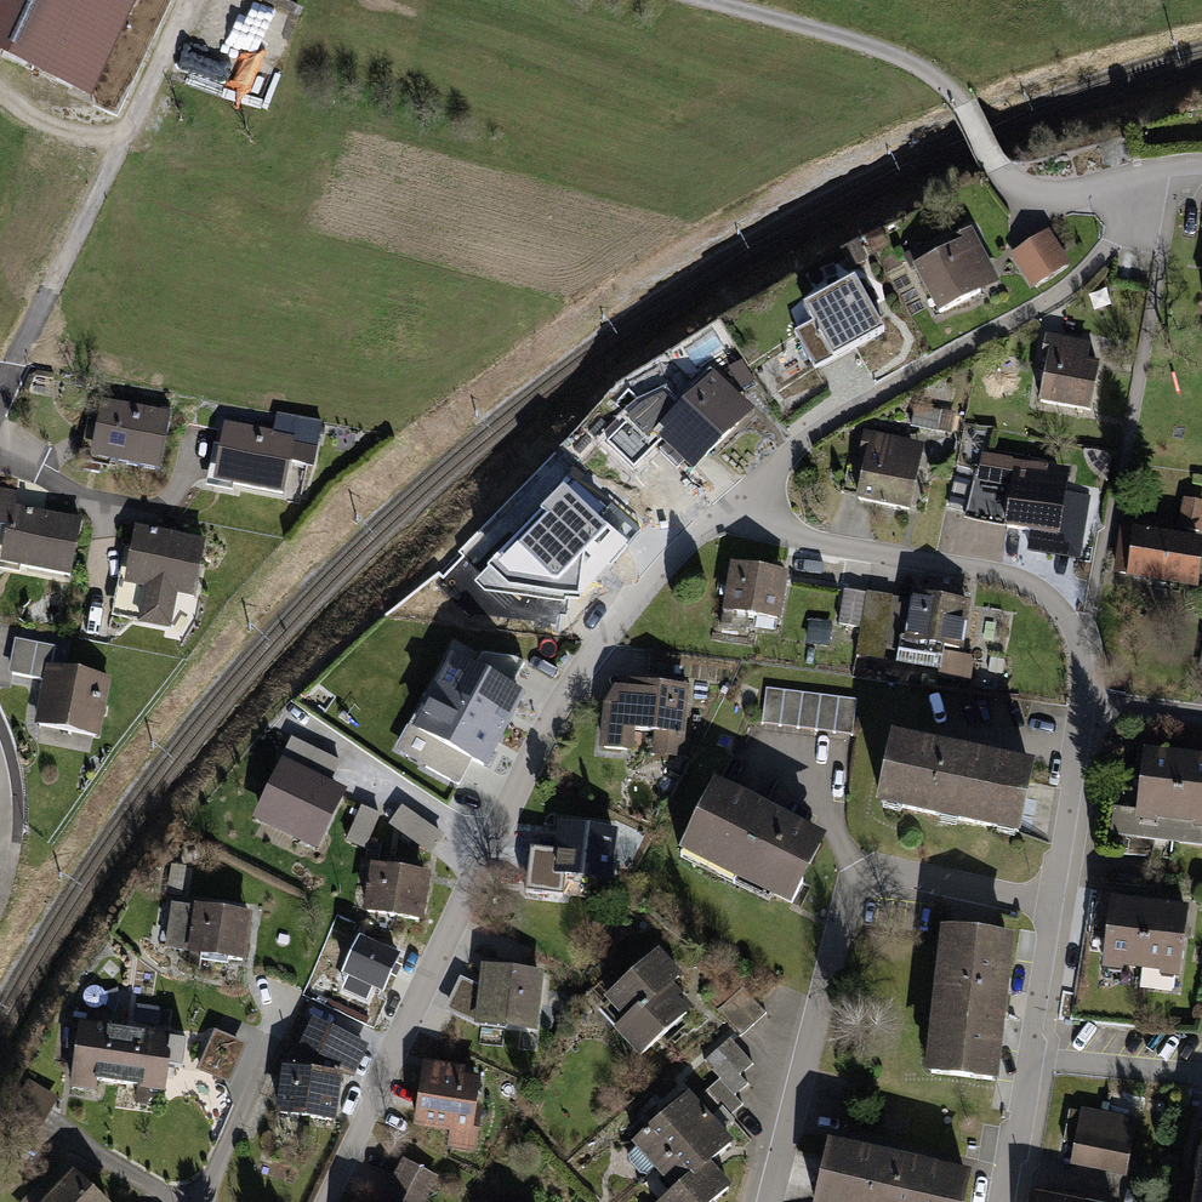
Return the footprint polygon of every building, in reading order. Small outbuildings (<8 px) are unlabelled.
[(90,105),(139,0),(0,0),(0,64),(90,105)] [(288,42),(297,14),(255,0),(228,0),(222,20),(288,42)] [(881,230),(866,238),(873,253),(888,245),(881,230)] [(931,241),(903,255),(911,271),(914,269),(939,315),(999,284),(971,230),(948,242),(951,248),(938,255),(931,241)] [(1050,232),(1012,256),(1033,290),(1072,266),(1050,232)] [(812,324),(794,334),(815,371),(884,334),(855,281),(804,308),(812,324)] [(1091,345),(1046,338),(1042,360),(1048,362),(1040,407),(1092,416),(1101,365),(1088,362),(1091,345)] [(743,361),(729,370),(741,390),(755,382),(743,361)] [(660,428),(652,435),(692,475),(754,413),(710,370),(687,393),(669,376),(638,406),(660,428)] [(173,414),(102,401),(92,461),(162,473),(173,414)] [(957,413),(916,406),(912,428),(953,436),(957,413)] [(274,435),(228,426),(216,484),(286,498),(293,466),(316,471),(325,423),(279,414),(274,435)] [(925,445),(864,432),(859,459),(865,460),(856,503),(910,515),(925,445)] [(1074,470),(980,452),(977,469),(969,513),(968,518),(1007,525),(1006,532),(1061,543),(1074,470)] [(969,513),(977,469),(957,465),(948,509),(969,513)] [(0,490),(0,528),(9,530),(3,565),(74,578),(84,519),(15,507),(18,493),(0,490)] [(1184,500),(1178,528),(1201,533),(1201,530),(1201,504),(1184,500)] [(605,531),(548,522),(541,568),(598,577),(605,531)] [(207,540),(137,527),(133,550),(127,549),(114,619),(173,630),(179,597),(196,600),(207,540)] [(1122,532),(1115,580),(1199,592),(1201,568),(1201,543),(1122,532)] [(787,576),(731,567),(721,630),(732,631),(734,616),(779,623),(787,576)] [(866,594),(843,591),(837,625),(860,629),(866,594)] [(894,599),(866,594),(860,629),(856,657),(884,661),(886,646),(894,599)] [(912,602),(894,599),(886,646),(899,648),(896,666),(934,672),(938,652),(963,656),(972,605),(913,595),(912,602)] [(833,623),(809,620),(806,646),(829,649),(833,623)] [(45,681),(47,668),(52,647),(16,640),(9,673),(45,681)] [(483,655),(473,672),(510,691),(524,664),(515,659),(483,655)] [(975,659),(945,655),(942,678),(972,683),(975,659)] [(452,661),(433,696),(507,734),(525,699),(510,691),(473,672),(452,661)] [(112,681),(47,668),(45,681),(36,726),(101,739),(112,681)] [(627,692),(614,691),(602,708),(598,753),(633,757),(635,735),(654,737),(652,759),(685,762),(692,689),(628,683),(627,692)] [(858,700),(766,690),(762,727),(854,737),(858,700)] [(507,734),(433,696),(413,734),(470,764),(488,772),(507,734)] [(459,786),(470,764),(413,734),(406,731),(395,754),(459,786)] [(291,739),(283,755),(332,779),(340,763),(291,739)] [(1036,775),(893,745),(878,814),(1022,844),(1036,775)] [(1186,757),(1145,752),(1138,811),(1114,808),(1110,835),(1154,840),(1176,843),(1186,757)] [(1186,757),(1176,843),(1201,846),(1201,759),(1186,757)] [(346,793),(281,761),(251,823),(317,854),(346,793)] [(826,845),(714,789),(679,859),(791,915),(826,845)] [(402,807),(388,825),(429,856),(443,837),(402,807)] [(361,808),(345,842),(365,851),(381,817),(361,808)] [(616,835),(558,829),(554,865),(552,877),(572,879),(611,884),(616,835)] [(1154,840),(1141,903),(1150,904),(1191,909),(1201,864),(1201,846),(1176,843),(1154,840)] [(552,877),(554,865),(526,862),(523,894),(570,899),(572,879),(552,877)] [(431,879),(369,868),(361,916),(423,926),(431,879)] [(169,880),(165,897),(180,900),(184,883),(169,880)] [(1141,903),(1111,900),(1103,974),(1123,976),(1124,972),(1142,974),(1150,904),(1141,903)] [(1191,909),(1150,904),(1142,974),(1161,976),(1161,980),(1183,982),(1191,909)] [(250,919),(170,906),(162,954),(242,967),(250,919)] [(1016,946),(943,937),(925,1082),(998,1090),(1016,946)] [(335,942),(330,955),(341,960),(347,947),(335,942)] [(683,979),(658,952),(602,1003),(621,1024),(611,1033),(639,1063),(690,1016),(688,1014),(692,1010),(672,988),(683,979)] [(544,976),(481,970),(479,988),(475,1029),(538,1035),(544,976)] [(475,1029),(479,988),(459,978),(445,1012),(475,1029)] [(117,989),(106,994),(102,990),(97,988),(91,988),(86,992),(84,998),(85,1004),(89,1009),(94,1011),(100,1010),(104,1007),(114,1014),(119,1003),(117,989)] [(743,988),(718,1010),(741,1037),(766,1014),(743,988)] [(163,1008),(138,1005),(136,1023),(160,1026),(163,1008)] [(367,1043),(311,1015),(289,1061),(280,1061),(275,1108),(335,1119),(341,1074),(353,1075),(367,1043)] [(115,1087),(124,1032),(81,1025),(71,1091),(97,1095),(99,1085),(115,1087)] [(212,1029),(196,1068),(229,1082),(245,1042),(212,1029)] [(174,1039),(124,1032),(115,1087),(168,1096),(171,1071),(185,1073),(189,1046),(173,1043),(174,1039)] [(730,1040),(717,1052),(740,1077),(752,1066),(730,1040)] [(704,1064),(719,1081),(734,1098),(748,1086),(740,1077),(717,1052),(704,1064)] [(465,1064),(423,1057),(412,1123),(450,1128),(447,1145),(474,1150),(481,1105),(474,1104),(479,1073),(464,1071),(465,1064)] [(35,1139),(60,1097),(29,1078),(3,1120),(35,1139)] [(734,1098),(719,1081),(707,1092),(730,1118),(742,1107),(734,1098)] [(690,1097),(631,1149),(634,1152),(628,1157),(629,1165),(640,1175),(647,1177),(653,1172),(711,1121),(690,1097)] [(1105,1110),(1081,1106),(1080,1110),(1070,1108),(1064,1140),(1075,1142),(1071,1163),(1094,1167),(1105,1110)] [(1138,1117),(1105,1110),(1094,1167),(1127,1174),(1138,1117)] [(733,1147),(711,1121),(653,1172),(675,1197),(710,1166),(733,1147)] [(828,1149),(817,1201),(966,1201),(971,1179),(828,1149)] [(438,1174),(406,1159),(384,1201),(424,1201),(438,1174)] [(69,1166),(45,1192),(36,1201),(108,1201),(69,1166)] [(710,1166),(675,1197),(669,1201),(720,1201),(732,1191),(710,1166)] [(45,1192),(36,1185),(20,1201),(36,1201),(45,1192)] [(1036,1187),(1033,1201),(1085,1201),(1086,1197),(1036,1187)] [(1086,1197),(1085,1201),(1122,1201),(1123,1198),(1087,1191),(1086,1197)]
